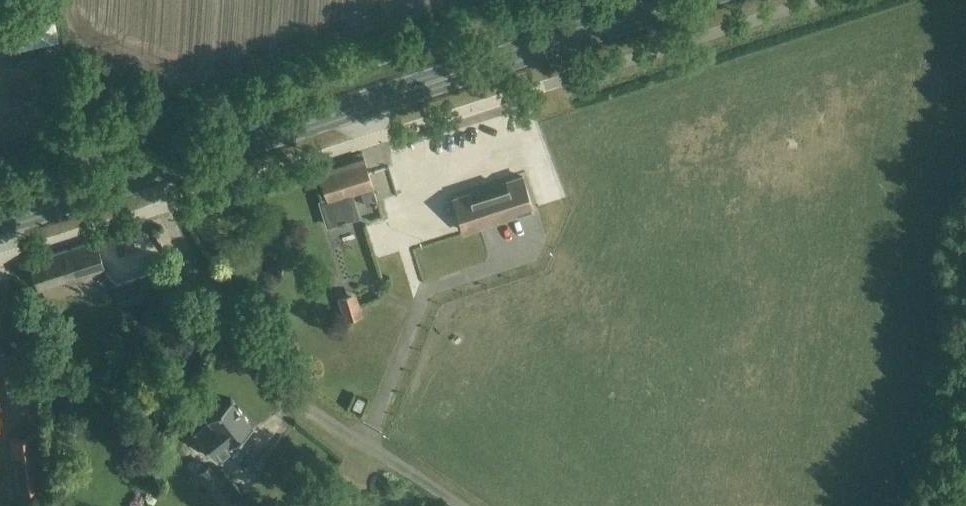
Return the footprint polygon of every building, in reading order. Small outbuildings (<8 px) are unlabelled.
[(19,48),(58,39),(55,22),(16,30),(19,48)] [(364,158),(319,172),(328,198),(322,200),(320,200),(321,205),(322,205),(324,211),(323,211),(325,218),(326,218),(328,225),(340,221),(341,223),(347,222),(346,219),(358,215),(355,205),(352,193),(361,190),(365,205),(378,201),(364,158)] [(535,210),(524,174),(453,197),(464,233),(535,210)] [(39,288),(104,267),(96,240),(30,261),(39,288)] [(148,273),(115,284),(122,306),(155,295),(148,273)] [(339,297),(341,304),(346,318),(362,313),(355,292),(339,297)] [(360,410),(365,400),(357,396),(353,406),(360,410)] [(206,423),(195,431),(216,458),(233,445),(230,442),(252,424),(238,406),(237,407),(233,403),(234,402),(231,398),(210,415),(208,416),(210,419),(206,423)] [(36,434),(11,437),(18,489),(43,485),(36,434)] [(209,465),(198,474),(222,502),(224,505),(240,491),(221,467),(215,472),(209,465)]
